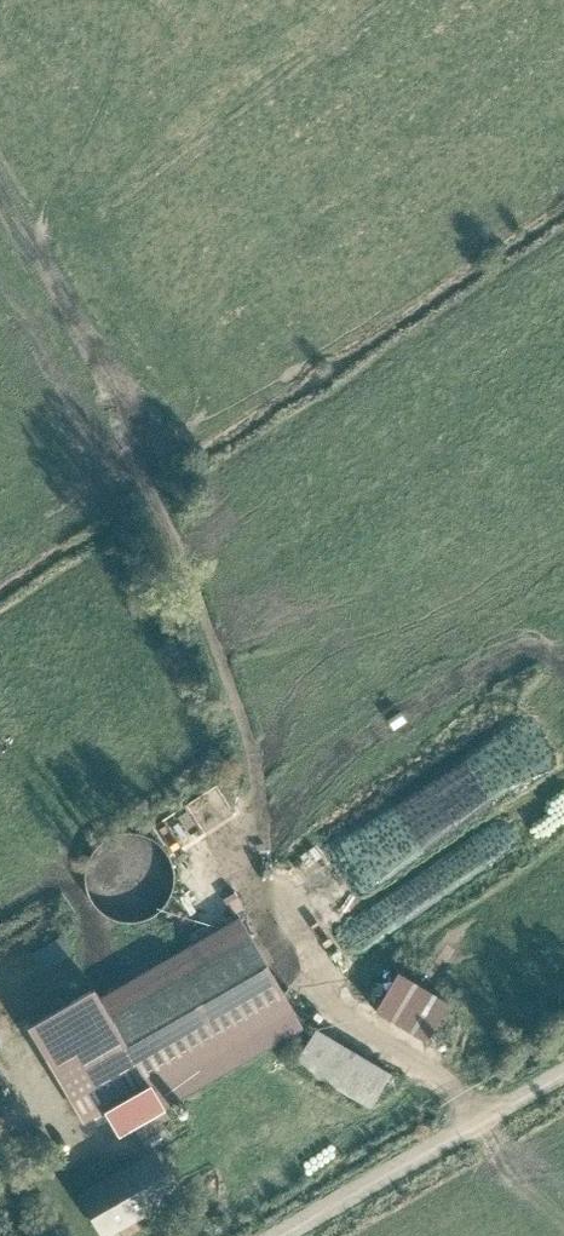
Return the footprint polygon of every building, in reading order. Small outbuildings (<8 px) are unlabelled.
[(367,934),(558,820),(540,790),(349,904),(367,934)] [(168,892),(171,878),(170,864),(164,851),(155,841),(143,834),(130,831),(116,832),(103,837),(92,846),(85,858),(82,872),(83,886),(88,899),(98,909),(110,916),(123,919),(137,918),(150,913),(161,904),(168,892)] [(236,905),(29,1021),(85,1121),(110,1107),(121,1126),(303,1024),(236,905)] [(448,996),(402,970),(378,1012),(423,1039),(448,996)] [(390,1066),(320,1026),(303,1056),(373,1096),(390,1066)] [(160,1146),(81,1191),(104,1232),(183,1187),(160,1146)]
